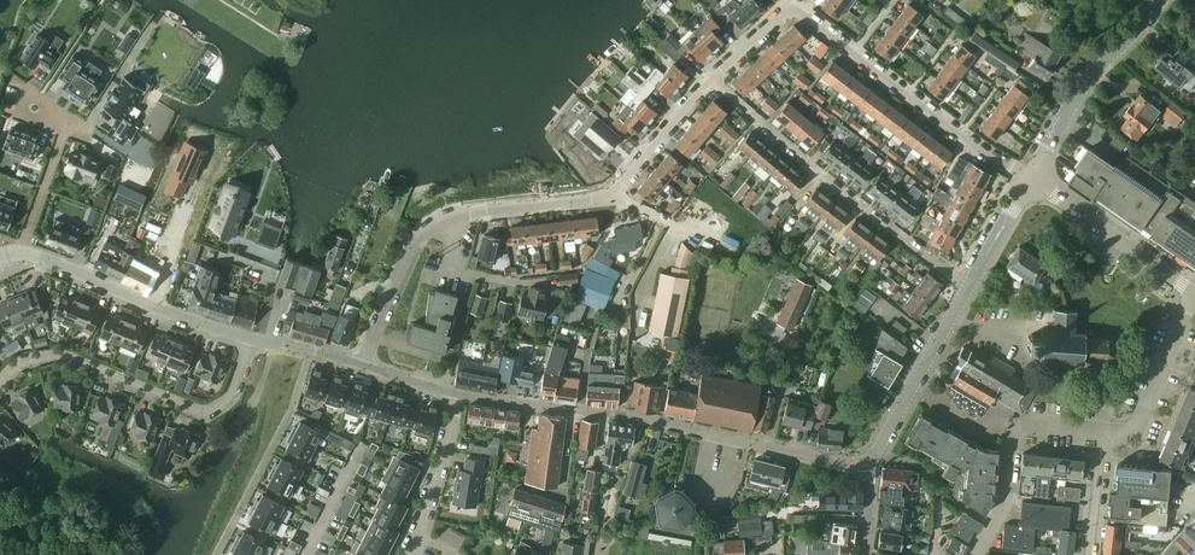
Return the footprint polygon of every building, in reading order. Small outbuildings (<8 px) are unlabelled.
[(716,3),(713,0),(704,0),(702,2),(709,10),(716,3)] [(730,0),(729,1),(722,7),(729,15),(741,28),(752,18),(735,0),(729,0),(730,0)] [(752,18),(763,8),(755,0),(744,0),(744,1),(743,0),(735,0),(752,18)] [(823,7),(837,18),(846,7),(836,0),(828,0),(823,7)] [(876,12),(880,6),(876,3),(872,9),(876,12)] [(900,15),(914,26),(923,15),(909,4),(900,15)] [(948,6),(943,12),(961,25),(961,24),(965,19),(948,6)] [(871,10),(865,16),(871,21),(877,14),(871,10)] [(914,26),(900,15),(892,26),(906,37),(914,26)] [(654,28),(659,23),(651,16),(646,21),(654,28)] [(709,16),(693,31),(712,52),(714,51),(714,52),(719,47),(718,46),(723,42),(715,34),(721,28),(709,16)] [(854,27),(861,32),(867,25),(859,19),(854,27)] [(783,35),(795,48),(806,38),(794,25),(783,35)] [(906,37),(892,26),(884,36),(898,47),(906,37)] [(937,30),(932,36),(940,42),(944,36),(937,31),(937,30)] [(670,34),(665,39),(681,55),(686,50),(687,50),(689,48),(702,62),(707,57),(707,58),(712,54),(711,53),(712,52),(693,31),(680,43),(670,34)] [(1038,70),(1047,75),(1055,62),(1060,53),(1025,33),(1022,39),(1028,43),(1024,51),(1034,56),(1028,67),(1037,72),(1038,70)] [(36,34),(30,45),(28,44),(23,51),(25,53),(20,59),(34,68),(38,61),(50,69),(60,53),(55,51),(62,40),(53,34),(48,42),(36,34)] [(773,44),(785,57),(795,48),(783,35),(773,44)] [(898,47),(884,36),(875,47),(889,58),(898,47)] [(665,39),(659,45),(675,61),(681,55),(665,39)] [(821,41),(813,52),(820,58),(829,47),(822,41),(821,41)] [(123,43),(119,49),(127,54),(131,48),(123,43)] [(763,54),(775,66),(785,57),(773,44),(763,54)] [(925,51),(930,55),(935,48),(930,44),(925,51)] [(953,54),(968,66),(976,55),(961,44),(953,54)] [(994,47),(990,54),(1002,62),(1007,65),(1014,70),(1019,63),(994,47)] [(1152,66),(1163,75),(1174,84),(1180,89),(1183,86),(1194,73),(1194,61),(1183,51),(1177,58),(1173,55),(1165,49),(1152,66)] [(925,52),(920,59),(926,63),(931,56),(925,52)] [(753,63),(765,76),(775,66),(763,54),(753,63)] [(968,66),(953,54),(944,66),(959,77),(968,66)] [(77,97),(78,96),(87,102),(91,96),(93,97),(98,89),(96,88),(100,82),(81,70),(86,63),(73,55),(60,76),(67,80),(63,86),(72,92),(71,93),(77,97)] [(811,69),(818,60),(812,56),(805,65),(811,69)] [(817,73),(823,64),(818,60),(811,69),(817,73)] [(832,61),(820,76),(831,84),(843,69),(832,61)] [(1002,62),(995,71),(1000,75),(1005,68),(1007,65),(1002,62)] [(674,63),(664,74),(679,86),(680,85),(680,86),(685,81),(684,80),(688,75),(674,63)] [(743,73),(755,85),(765,76),(753,63),(743,73)] [(959,77),(944,66),(936,76),(951,88),(959,77)] [(196,67),(185,84),(194,90),(205,73),(196,67)] [(636,71),(630,77),(649,93),(655,85),(669,97),(673,92),(674,93),(678,88),(677,88),(679,86),(664,74),(656,67),(646,79),(636,71)] [(625,74),(619,68),(615,72),(622,78),(625,74)] [(1007,68),(1000,77),(1005,81),(1008,77),(1013,81),(1017,76),(1007,68)] [(843,69),(831,84),(840,91),(852,76),(843,69)] [(755,85),(743,73),(732,82),(744,95),(755,85)] [(799,86),(805,77),(800,73),(793,82),(799,86)] [(122,142),(136,121),(125,114),(140,91),(145,93),(151,84),(136,74),(131,81),(124,76),(114,91),(113,90),(108,96),(110,98),(104,107),(119,118),(109,133),(122,142)] [(630,87),(620,99),(626,105),(648,123),(649,122),(654,118),(653,117),(657,112),(643,100),(649,93),(630,77),(626,74),(621,80),(630,87)] [(1020,75),(1018,79),(1031,90),(1035,84),(1020,75)] [(852,76),(840,91),(849,98),(861,83),(852,76)] [(951,88),(936,76),(928,87),(942,99),(951,88)] [(805,77),(799,86),(804,90),(811,81),(805,77)] [(1013,85),(1006,95),(1020,106),(1028,95),(1032,90),(1031,90),(1018,79),(1013,85)] [(861,83),(849,98),(858,105),(870,90),(861,83)] [(983,95),(988,87),(983,84),(978,91),(983,95)] [(870,90),(858,105),(868,112),(879,97),(870,90)] [(1003,93),(998,90),(993,97),(997,100),(1003,93)] [(816,91),(812,96),(817,100),(821,95),(816,91)] [(803,93),(799,98),(804,102),(808,96),(803,93)] [(972,100),(977,103),(982,97),(977,93),(972,100)] [(1161,109),(1141,94),(1132,104),(1125,113),(1130,117),(1122,126),(1137,138),(1161,109)] [(821,95),(817,100),(818,101),(822,103),(826,98),(822,95),(821,95)] [(1020,106),(1006,95),(997,106),(1011,117),(1020,106)] [(766,109),(773,100),(768,96),(761,104),(766,109)] [(808,96),(804,102),(808,105),(812,100),(808,97),(808,96)] [(879,97),(868,112),(877,119),(888,104),(879,97)] [(704,112),(717,123),(727,112),(714,100),(704,112)] [(771,113),(778,105),(773,100),(766,109),(771,113)] [(1187,114),(1171,100),(1164,109),(1180,122),(1187,114)] [(788,102),(775,116),(784,124),(797,110),(788,102)] [(888,104),(877,119),(886,126),(898,111),(888,104)] [(967,116),(973,108),(968,104),(962,113),(967,116)] [(618,116),(612,123),(624,133),(629,126),(638,134),(642,129),(643,130),(647,125),(646,124),(648,123),(626,105),(617,116),(618,116)] [(835,105),(831,110),(835,114),(840,108),(835,105)] [(986,106),(982,112),(985,115),(990,109),(986,106)] [(1011,117),(997,106),(989,117),(1003,128),(1011,117)] [(821,107),(817,112),(822,115),(826,110),(821,107)] [(603,108),(599,113),(604,117),(608,112),(603,108)] [(840,108),(835,114),(836,115),(840,118),(844,112),(840,108)] [(797,110),(784,124),(793,132),(806,117),(797,110)] [(826,110),(822,115),(823,116),(827,119),(831,114),(827,111),(826,110)] [(587,127),(579,136),(583,140),(588,144),(587,146),(588,147),(589,145),(595,150),(597,148),(599,150),(600,150),(605,155),(612,147),(607,143),(610,140),(611,139),(614,142),(618,136),(615,134),(616,132),(592,111),(589,114),(590,114),(582,123),(587,127)] [(898,111),(886,126),(895,133),(907,118),(898,111)] [(695,123),(708,134),(717,123),(704,112),(695,123)] [(806,117),(793,132),(802,140),(815,125),(806,117)] [(980,128),(994,139),(1003,128),(989,117),(980,128)] [(907,118),(895,133),(904,140),(916,125),(907,118)] [(853,119),(849,124),(854,128),(858,122),(853,119)] [(973,120),(969,126),(970,126),(974,129),(978,123),(975,121),(973,120)] [(854,132),(839,121),(835,126),(847,134),(842,141),(844,143),(841,147),(833,141),(821,156),(831,164),(851,138),(850,137),(854,132)] [(858,122),(854,128),(858,131),(862,126),(859,123),(858,122)] [(685,134),(698,145),(708,134),(695,123),(685,134)] [(724,138),(733,128),(726,123),(718,132),(722,135),(724,138)] [(1036,126),(1033,124),(1028,131),(1032,133),(1036,126)] [(815,125),(802,140),(811,148),(824,133),(815,125)] [(916,125),(904,140),(913,147),(925,132),(916,125)] [(23,131),(22,132),(11,128),(4,147),(13,151),(12,155),(22,159),(24,155),(33,158),(41,138),(29,134),(30,133),(23,131)] [(731,143),(739,134),(733,128),(724,138),(731,143)] [(749,132),(738,146),(749,155),(761,141),(749,132)] [(925,132),(913,147),(922,154),(934,139),(925,132)] [(871,134),(867,139),(872,142),(876,137),(872,133),(871,134)] [(675,145),(689,156),(698,145),(685,134),(675,145)] [(1116,136),(1107,147),(1117,155),(1126,144),(1116,136)] [(876,137),(872,142),(876,146),(881,140),(877,137),(876,137)] [(847,152),(855,141),(851,138),(831,164),(841,172),(853,156),(847,152)] [(934,139),(922,154),(932,161),(943,146),(934,139)] [(761,141),(749,155),(760,165),(772,151),(761,141)] [(176,166),(165,190),(181,196),(187,181),(191,183),(199,163),(195,161),(201,148),(186,142),(181,155),(179,154),(174,165),(176,166)] [(706,159),(714,151),(707,145),(700,154),(706,159)] [(943,146),(932,161),(940,167),(952,152),(943,146)] [(890,147),(886,153),(890,156),(894,151),(892,149),(890,147)] [(1078,165),(1080,167),(1077,171),(1076,171),(1068,182),(1140,232),(1140,231),(1147,236),(1146,237),(1187,265),(1188,265),(1192,267),(1194,268),(1194,269),(1194,202),(1172,186),(1173,186),(1172,185),(1172,186),(1127,156),(1121,165),(1116,162),(1114,165),(1089,148),(1077,165),(1078,165)] [(853,156),(841,172),(851,179),(871,153),(871,152),(867,149),(862,156),(861,156),(858,160),(853,156)] [(713,165),(720,156),(714,151),(706,159),(713,165)] [(772,151),(760,165),(770,174),(771,175),(783,161),(782,160),(772,151)] [(894,151),(890,156),(895,160),(899,155),(894,151)] [(81,155),(72,152),(66,168),(68,168),(67,172),(80,177),(82,173),(93,177),(99,162),(90,158),(91,156),(81,153),(81,155)] [(669,152),(661,162),(677,176),(680,172),(677,169),(682,163),(669,152)] [(871,153),(851,179),(862,188),(874,172),(867,167),(866,166),(865,166),(869,162),(870,163),(876,156),(871,153)] [(958,157),(951,169),(960,174),(983,188),(990,175),(973,165),(972,164),(967,172),(962,169),(967,161),(958,157)] [(783,161),(771,175),(781,183),(782,184),(794,170),(793,169),(783,161)] [(908,161),(904,167),(909,171),(913,165),(908,161)] [(661,162),(653,171),(666,182),(671,176),(674,179),(677,176),(661,162)] [(105,177),(113,180),(118,166),(110,163),(105,177)] [(879,176),(867,191),(877,199),(901,168),(897,165),(888,176),(890,178),(887,182),(879,176)] [(913,165),(909,171),(913,174),(918,168),(913,165)] [(901,168),(877,199),(888,207),(900,192),(892,186),(895,182),(897,183),(905,172),(901,168)] [(951,169),(947,177),(953,180),(950,185),(959,190),(976,200),(983,188),(960,174),(951,169)] [(794,170),(782,184),(793,193),(804,179),(794,170)] [(653,171),(645,180),(661,194),(664,190),(661,188),(666,182),(653,171)] [(736,176),(730,172),(725,178),(731,183),(736,176)] [(923,180),(922,181),(927,185),(927,184),(931,179),(926,176),(923,180)] [(720,184),(726,189),(731,183),(725,178),(720,184)] [(645,180),(637,190),(649,201),(654,195),(658,198),(661,194),(645,180)] [(687,184),(687,185),(692,189),(693,189),(696,185),(690,180),(687,184)] [(746,181),(732,197),(737,201),(750,185),(746,181)] [(141,209),(146,196),(120,184),(114,196),(141,209)] [(687,185),(683,189),(689,193),(692,189),(687,185)] [(900,192),(888,207),(898,215),(918,188),(913,185),(908,192),(905,196),(900,192)] [(937,187),(934,192),(969,212),(976,200),(959,190),(955,197),(946,192),(937,187)] [(216,211),(210,225),(219,229),(219,230),(220,229),(224,231),(225,232),(225,231),(234,234),(237,227),(238,226),(237,226),(239,221),(240,221),(239,220),(242,213),(243,213),(242,212),(244,207),(244,208),(245,207),(244,207),(248,197),(236,192),(232,190),(232,191),(224,188),(218,205),(217,204),(217,205),(218,205),(216,210),(215,210),(215,211),(216,211)] [(816,188),(804,204),(809,207),(805,213),(808,216),(825,195),(816,188)] [(918,188),(898,215),(908,223),(920,207),(912,201),(915,197),(917,199),(922,192),(918,189),(918,188)] [(753,190),(748,197),(753,201),(759,195),(758,194),(756,192),(753,190)] [(934,193),(931,198),(949,207),(945,214),(963,224),(969,212),(934,192),(934,193)] [(764,195),(751,210),(755,214),(768,199),(764,195)] [(825,195),(808,216),(812,219),(817,213),(821,217),(833,201),(825,195)] [(388,212),(393,200),(385,197),(380,209),(388,212)] [(748,197),(742,203),(747,208),(753,201),(748,197)] [(671,203),(677,208),(680,204),(674,199),(671,203)] [(7,229),(17,204),(16,204),(15,206),(0,200),(0,227),(7,229)] [(833,201),(821,217),(825,220),(821,226),(825,228),(841,207),(833,201)] [(671,203),(667,208),(673,213),(677,208),(671,203)] [(841,207),(825,228),(829,231),(833,226),(838,230),(850,214),(841,207)] [(766,216),(763,220),(769,225),(771,227),(772,228),(774,225),(780,218),(774,213),(770,219),(766,216)] [(940,222),(926,214),(923,219),(955,237),(963,224),(945,214),(940,222)] [(585,218),(584,218),(587,239),(592,239),(591,235),(599,234),(597,217),(585,218)] [(46,243),(73,253),(83,228),(55,218),(46,243)] [(573,220),(572,220),(574,237),(581,236),(581,240),(587,239),(584,218),(573,220)] [(800,218),(796,224),(800,227),(805,221),(802,219),(800,218)] [(856,218),(844,234),(849,238),(844,243),(848,246),(864,225),(856,218)] [(921,224),(935,231),(925,248),(936,254),(941,246),(948,250),(955,237),(923,219),(921,224)] [(263,220),(255,242),(260,244),(274,249),(282,228),(263,220)] [(560,221),(562,242),(568,241),(567,238),(574,237),(572,220),(560,221)] [(560,221),(548,222),(550,239),(556,239),(557,242),(562,242),(560,221)] [(805,221),(800,227),(805,231),(806,230),(810,225),(806,222),(805,221)] [(548,222),(536,224),(538,245),(543,244),(543,240),(550,239),(548,222)] [(536,224),(523,225),(525,242),(532,241),(533,245),(538,245),(536,224)] [(615,237),(607,239),(611,254),(636,249),(635,240),(643,239),(640,224),(613,229),(615,237)] [(512,237),(506,238),(507,244),(525,242),(523,225),(511,226),(512,237)] [(864,225),(848,246),(852,249),(856,243),(860,247),(872,231),(864,225)] [(817,231),(813,237),(817,240),(822,234),(817,231)] [(872,231),(860,247),(865,250),(861,256),(865,259),(881,237),(872,231)] [(332,243),(324,265),(325,265),(326,266),(325,271),(324,272),(333,275),(335,269),(337,270),(345,248),(344,248),(348,239),(335,234),(332,243)] [(484,234),(478,257),(494,261),(498,248),(508,247),(507,244),(506,238),(500,239),(484,234)] [(822,234),(817,240),(822,243),(826,237),(822,234)] [(881,237),(865,259),(868,261),(872,256),(877,260),(889,244),(881,237)] [(94,267),(121,280),(122,281),(132,262),(142,244),(130,238),(124,250),(106,241),(94,267)] [(776,239),(773,243),(780,248),(783,243),(776,239)] [(676,258),(675,259),(692,262),(695,254),(687,247),(681,241),(681,243),(676,258)] [(587,244),(584,249),(591,252),(594,247),(587,244)] [(609,266),(613,259),(612,259),(603,254),(607,248),(600,244),(592,257),(609,266)] [(1033,283),(1046,264),(1019,246),(1006,265),(1033,283)] [(840,248),(836,254),(841,257),(845,251),(840,248)] [(588,257),(591,252),(584,249),(581,254),(588,257)] [(845,251),(841,257),(845,260),(849,254),(845,251)] [(1061,253),(1049,272),(1057,277),(1069,259),(1061,253)] [(472,256),(469,266),(475,267),(478,257),(472,256)] [(577,281),(571,297),(603,310),(603,309),(613,286),(615,280),(620,272),(609,266),(592,257),(591,257),(583,271),(577,272),(577,273),(577,281)] [(288,259),(279,283),(296,289),(312,295),(320,270),(311,267),(301,263),(288,259)] [(132,262),(122,281),(145,291),(145,290),(153,273),(143,268),(138,266),(132,262)] [(220,273),(197,265),(191,284),(195,285),(195,286),(215,292),(220,273)] [(806,266),(802,272),(808,276),(812,271),(813,270),(807,266),(806,266)] [(900,266),(897,269),(900,272),(906,276),(909,272),(903,268),(900,266)] [(822,278),(812,271),(808,276),(818,283),(822,278)] [(648,331),(648,332),(663,335),(670,336),(677,338),(677,336),(689,278),(670,274),(660,272),(648,331)] [(577,273),(559,275),(560,283),(577,281),(577,273)] [(915,277),(937,293),(943,285),(927,273),(924,277),(918,273),(915,277)] [(937,293),(915,277),(912,281),(918,285),(915,289),(930,301),(937,293)] [(822,278),(818,283),(828,290),(832,285),(825,279),(822,278)] [(797,279),(779,324),(791,329),(810,285),(797,279)] [(324,305),(323,307),(337,313),(346,289),(335,285),(333,290),(331,295),(329,300),(328,303),(325,301),(324,305)] [(206,314),(210,299),(213,299),(214,299),(213,298),(215,292),(195,286),(188,308),(206,314)] [(522,295),(517,314),(543,320),(548,301),(543,300),(546,291),(530,287),(528,296),(522,295)] [(865,288),(860,294),(872,302),(876,296),(865,288)] [(930,301),(915,289),(911,294),(905,290),(902,293),(924,309),(930,301)] [(14,296),(24,321),(26,320),(27,321),(34,319),(34,316),(43,313),(34,291),(22,295),(22,293),(14,296)] [(293,296),(292,299),(308,305),(308,302),(310,297),(294,292),(293,296)] [(924,309),(902,293),(899,297),(905,302),(902,306),(917,318),(924,309)] [(230,321),(251,326),(259,300),(240,294),(237,302),(230,321)] [(469,313),(480,316),(486,298),(475,294),(469,313)] [(860,294),(856,299),(868,308),(872,302),(860,294)] [(72,325),(83,301),(75,298),(74,300),(62,295),(53,317),(62,321),(62,323),(69,326),(71,324),(72,325)] [(24,321),(14,296),(7,299),(8,301),(0,304),(0,315),(5,328),(24,321)] [(230,321),(237,302),(217,296),(216,299),(214,299),(213,299),(210,299),(206,314),(230,321)] [(573,299),(570,306),(583,311),(586,304),(573,299)] [(856,299),(852,305),(863,313),(868,308),(856,299)] [(83,301),(72,325),(91,333),(100,311),(88,306),(89,303),(83,301)] [(496,318),(508,321),(512,303),(500,301),(496,318)] [(333,337),(349,343),(353,330),(352,330),(360,308),(345,303),(333,337)] [(1093,336),(1093,331),(1086,330),(1086,332),(1085,332),(1085,334),(1076,333),(1076,331),(1075,331),(1075,325),(1076,325),(1076,324),(1075,324),(1076,319),(1077,318),(1076,318),(1076,312),(1077,312),(1077,311),(1076,311),(1076,310),(1075,310),(1075,311),(1070,311),(1070,309),(1068,309),(1068,311),(1063,310),(1063,309),(1062,309),(1062,310),(1056,309),(1056,308),(1055,308),(1055,309),(1054,309),(1054,310),(1055,310),(1055,316),(1054,316),(1054,317),(1055,317),(1054,323),(1053,323),(1053,324),(1054,324),(1054,330),(1052,330),(1044,330),(1044,328),(1042,328),(1041,337),(1033,336),(1033,334),(1030,334),(1030,336),(1028,336),(1027,339),(1030,339),(1029,343),(1029,348),(1027,347),(1026,350),(1029,350),(1028,352),(1031,353),(1031,350),(1040,351),(1039,357),(1038,357),(1038,360),(1041,360),(1041,358),(1049,359),(1049,361),(1051,361),(1051,359),(1060,360),(1060,362),(1062,362),(1062,360),(1071,361),(1071,362),(1073,363),(1073,361),(1081,362),(1081,363),(1083,364),(1083,359),(1087,360),(1088,358),(1090,358),(1090,360),(1091,360),(1091,358),(1097,359),(1097,361),(1099,361),(1099,359),(1105,359),(1105,361),(1106,361),(1106,359),(1115,356),(1116,357),(1117,356),(1115,354),(1116,346),(1118,345),(1118,343),(1116,344),(1109,339),(1109,338),(1108,337),(1108,339),(1102,338),(1102,337),(1100,337),(1100,338),(1094,337),(1094,336),(1093,336)] [(291,326),(289,335),(302,339),(322,345),(324,345),(325,342),(326,338),(330,329),(332,329),(335,321),(305,311),(304,313),(297,310),(297,311),(296,313),(294,318),(291,326)] [(119,345),(129,320),(122,317),(121,319),(109,314),(100,337),(109,340),(109,343),(116,345),(118,344),(119,345)] [(622,314),(621,327),(630,327),(629,314),(622,314)] [(129,320),(119,345),(138,352),(147,330),(135,325),(136,323),(129,320)] [(895,320),(891,325),(902,334),(907,328),(895,320)] [(414,322),(408,341),(444,353),(451,334),(446,332),(447,329),(428,323),(427,326),(414,322)] [(891,325),(887,331),(898,340),(902,334),(891,325)] [(886,331),(881,327),(863,384),(880,392),(885,384),(887,386),(901,363),(898,361),(907,347),(900,341),(886,331)] [(166,364),(176,339),(169,336),(168,339),(156,334),(147,356),(166,364)] [(544,372),(540,392),(542,393),(554,394),(553,400),(575,403),(579,379),(559,375),(570,338),(556,334),(552,346),(544,372)] [(40,338),(34,340),(36,348),(42,346),(40,338)] [(176,339),(166,364),(185,372),(194,349),(182,345),(183,342),(176,339)] [(16,340),(9,344),(14,353),(21,349),(16,340)] [(8,345),(2,348),(7,357),(13,354),(8,345)] [(959,370),(952,381),(989,403),(994,396),(1015,408),(1021,412),(1028,401),(1033,392),(1035,389),(1027,384),(1028,382),(1027,382),(1026,383),(1009,373),(1012,368),(1006,364),(998,359),(997,360),(991,356),(988,361),(971,351),(970,351),(962,347),(954,361),(962,366),(959,370)] [(215,355),(214,358),(203,353),(195,372),(201,375),(201,376),(203,376),(203,379),(209,381),(211,380),(217,382),(220,374),(223,374),(224,370),(223,368),(226,360),(215,355)] [(505,355),(499,379),(532,386),(535,371),(523,368),(525,359),(505,355)] [(483,364),(459,360),(454,386),(478,390),(481,374),(480,374),(483,364)] [(494,393),(499,367),(483,364),(480,374),(481,374),(478,390),(494,393)] [(305,394),(303,399),(317,403),(319,398),(321,399),(321,402),(324,403),(331,381),(325,379),(325,378),(320,376),(321,370),(313,367),(308,382),(308,384),(306,383),(303,391),(305,392),(305,394)] [(588,372),(586,404),(617,406),(619,391),(623,391),(624,375),(613,374),(601,373),(588,372)] [(346,407),(352,388),(346,386),(346,384),(340,382),(342,377),(334,374),(331,381),(324,403),(339,407),(340,405),(346,407)] [(670,388),(665,412),(752,430),(761,386),(702,374),(698,394),(670,388)] [(360,411),(367,413),(373,394),(366,392),(367,391),(361,389),(363,383),(354,381),(352,388),(346,407),(344,412),(359,417),(360,411)] [(663,386),(634,381),(631,405),(637,406),(636,410),(654,413),(655,409),(660,410),(663,386)] [(78,409),(80,385),(68,384),(68,387),(56,386),(54,407),(61,407),(61,408),(63,408),(64,410),(71,411),(72,409),(78,409)] [(1191,386),(1191,387),(1186,401),(1185,400),(1185,401),(1194,405),(1194,388),(1191,386)] [(32,417),(38,413),(38,411),(43,408),(30,387),(20,393),(22,396),(11,402),(22,420),(28,416),(30,416),(32,417)] [(388,420),(397,394),(388,391),(386,397),(380,395),(380,396),(373,394),(367,413),(366,416),(388,423),(388,420)] [(409,426),(415,407),(408,405),(408,404),(402,402),(404,396),(397,394),(388,420),(409,426)] [(753,430),(765,433),(776,398),(764,394),(753,430)] [(112,398),(111,401),(100,396),(92,415),(98,418),(98,419),(100,419),(100,422),(106,424),(108,423),(114,425),(123,403),(112,398)] [(787,401),(782,421),(799,426),(800,425),(809,427),(813,415),(825,420),(831,404),(819,399),(817,404),(799,399),(798,400),(788,397),(787,401)] [(1179,415),(1194,422),(1194,405),(1185,401),(1180,415),(1179,415)] [(415,407),(409,426),(416,429),(414,434),(428,439),(430,433),(430,431),(432,432),(435,424),(433,424),(438,407),(429,404),(428,410),(422,408),(422,409),(421,409),(415,407)] [(480,423),(483,406),(470,404),(467,421),(480,423)] [(492,425),(495,408),(483,406),(480,423),(492,425)] [(505,427),(507,410),(495,408),(492,425),(505,427)] [(518,429),(520,412),(507,410),(505,427),(518,429)] [(150,414),(149,416),(138,412),(130,431),(136,434),(137,435),(138,437),(144,440),(146,438),(152,441),(161,418),(150,414)] [(534,428),(526,482),(557,486),(567,417),(541,414),(539,429),(534,428)] [(985,516),(993,500),(999,450),(984,449),(922,414),(907,441),(918,448),(919,445),(949,463),(942,474),(952,480),(959,468),(968,473),(965,488),(963,488),(961,498),(985,516)] [(1173,430),(1194,440),(1194,422),(1179,415),(1179,416),(1174,430),(1173,430)] [(0,417),(0,449),(1,450),(5,444),(6,445),(7,443),(9,444),(14,439),(13,436),(17,432),(11,426),(11,424),(7,421),(5,421),(0,417)] [(583,420),(578,445),(589,446),(595,447),(599,422),(583,420)] [(294,426),(291,433),(304,440),(315,445),(321,433),(326,435),(329,430),(314,422),(312,427),(300,421),(297,427),(294,426)] [(607,442),(603,462),(619,465),(621,449),(624,449),(626,448),(628,445),(632,445),(635,427),(625,425),(620,424),(619,425),(609,423),(609,424),(606,440),(606,442),(607,442)] [(172,437),(164,434),(155,457),(166,461),(171,448),(174,449),(174,450),(175,451),(176,453),(182,456),(184,454),(190,457),(199,434),(188,430),(187,432),(175,427),(172,437)] [(846,447),(848,430),(819,427),(817,448),(840,450),(841,447),(846,447)] [(1167,444),(1191,454),(1194,445),(1194,440),(1173,430),(1172,431),(1173,431),(1168,444),(1167,443),(1167,444)] [(289,442),(286,448),(298,454),(295,459),(305,464),(307,459),(310,460),(317,446),(315,445),(304,440),(291,433),(286,441),(289,442)] [(334,442),(333,443),(340,446),(344,437),(337,434),(334,442)] [(473,444),(472,451),(497,456),(499,443),(490,441),(487,446),(473,444)] [(376,450),(379,445),(372,442),(369,446),(376,450)] [(1167,444),(1168,444),(1162,457),(1161,457),(1162,458),(1158,467),(1173,468),(1172,473),(1182,477),(1182,476),(1194,482),(1194,459),(1190,456),(1191,454),(1167,444)] [(394,455),(387,468),(411,480),(412,481),(416,474),(415,473),(416,470),(417,468),(418,469),(419,468),(409,463),(413,454),(399,450),(397,455),(396,456),(394,455)] [(1018,494),(1018,496),(1031,498),(1031,495),(1033,495),(1034,496),(1038,455),(1022,453),(1018,494)] [(1034,496),(1048,497),(1050,478),(1053,456),(1038,455),(1034,496)] [(1050,478),(1065,479),(1068,458),(1053,456),(1050,478)] [(1068,457),(1065,479),(1080,481),(1083,460),(1083,459),(1082,459),(1074,459),(1068,458),(1068,457)] [(275,462),(271,470),(282,475),(298,483),(305,470),(302,469),(305,464),(295,459),(293,464),(281,458),(278,463),(275,462)] [(475,507),(482,461),(467,458),(465,471),(459,470),(453,503),(475,507)] [(754,459),(750,477),(750,478),(751,477),(769,481),(769,482),(776,484),(775,489),(773,488),(765,502),(772,506),(781,490),(782,490),(782,491),(785,491),(786,489),(791,471),(783,469),(784,466),(754,459)] [(155,460),(150,473),(157,476),(162,464),(155,460)] [(631,460),(622,492),(623,492),(623,490),(641,495),(641,497),(646,483),(640,481),(645,464),(640,463),(631,460)] [(368,466),(361,462),(359,467),(366,471),(368,466)] [(1173,468),(1158,467),(1139,465),(1139,464),(1124,462),(1124,463),(1118,462),(1115,490),(1111,490),(1108,518),(1132,521),(1144,522),(1167,524),(1168,512),(1165,512),(1166,496),(1170,497),(1172,473),(1173,468)] [(366,471),(359,467),(356,472),(363,475),(366,471)] [(883,467),(881,485),(902,487),(901,490),(904,490),(912,491),(913,489),(917,489),(917,483),(919,472),(913,472),(913,470),(891,468),(883,467)] [(387,468),(382,479),(408,493),(412,486),(410,485),(412,481),(411,480),(387,468)] [(593,512),(601,472),(588,469),(585,488),(581,488),(579,498),(583,499),(581,510),(593,512)] [(270,478),(267,484),(279,490),(276,495),(286,500),(289,495),(291,497),(298,483),(282,475),(271,470),(268,477),(270,478)] [(405,499),(408,493),(382,479),(387,482),(381,494),(387,497),(387,496),(400,503),(400,502),(401,503),(403,498),(405,499)] [(657,494),(653,501),(654,501),(657,518),(656,519),(661,524),(662,524),(679,527),(679,528),(686,524),(686,523),(694,508),(695,508),(694,500),(693,500),(681,488),(681,487),(680,487),(681,484),(682,480),(676,479),(675,483),(674,486),(673,486),(673,487),(658,494),(657,494)] [(880,501),(884,502),(885,502),(903,504),(903,502),(903,497),(904,494),(901,494),(901,490),(902,487),(881,485),(881,488),(880,501)] [(318,486),(315,492),(327,498),(330,492),(318,486)] [(356,489),(349,486),(347,490),(354,494),(356,489)] [(1056,500),(1056,501),(1064,501),(1064,499),(1065,486),(1058,486),(1056,500)] [(1065,486),(1064,499),(1079,500),(1080,488),(1065,486)] [(862,487),(848,487),(848,494),(838,494),(838,491),(812,491),(812,499),(819,499),(819,507),(862,509),(862,487)] [(515,488),(506,515),(509,516),(521,520),(559,531),(561,522),(565,507),(566,503),(515,488)] [(256,498),(253,506),(269,514),(280,519),(286,507),(284,505),(286,500),(276,495),(274,500),(262,494),(259,500),(256,498)] [(407,506),(401,503),(400,502),(400,503),(387,496),(387,497),(381,494),(375,506),(378,507),(400,518),(407,506)] [(778,496),(776,501),(781,504),(784,499),(778,496)] [(356,510),(360,503),(355,501),(352,507),(356,510)] [(1005,524),(1003,549),(1033,551),(1033,546),(1034,537),(1035,529),(1035,527),(1053,528),(1067,530),(1068,525),(1069,513),(1070,506),(1022,501),(1022,509),(1022,510),(1020,525),(1016,525),(1005,524)] [(885,504),(882,524),(892,526),(900,528),(904,528),(908,509),(895,506),(885,504)] [(252,515),(249,521),(260,527),(258,532),(267,537),(270,532),(275,534),(282,521),(280,519),(269,514),(253,506),(249,514),(252,515)] [(353,516),(356,510),(352,507),(348,514),(353,516)] [(395,529),(400,518),(378,507),(372,518),(373,519),(375,520),(378,522),(378,521),(395,530),(395,529)] [(565,507),(561,522),(569,523),(572,508),(565,507)] [(760,512),(737,514),(739,536),(762,534),(762,535),(773,534),(772,520),(760,520),(760,512)] [(968,546),(966,544),(980,521),(963,512),(949,535),(953,538),(947,548),(959,554),(962,554),(968,546)] [(395,529),(395,530),(378,521),(378,522),(375,520),(373,519),(367,530),(391,542),(391,543),(392,543),(398,531),(395,529)] [(856,525),(834,522),(828,519),(826,521),(824,524),(823,526),(822,530),(822,532),(822,534),(823,538),(831,539),(831,541),(831,542),(840,543),(853,544),(856,525)] [(1108,522),(1107,537),(1129,540),(1130,532),(1143,533),(1143,532),(1158,534),(1159,524),(1110,519),(1110,522),(1108,522)] [(632,520),(628,533),(636,535),(639,521),(632,520)] [(348,526),(343,524),(340,531),(344,533),(348,526)] [(639,525),(637,536),(647,538),(648,532),(649,527),(639,525)] [(1181,536),(1194,549),(1194,531),(1190,526),(1181,536)] [(546,528),(544,534),(552,536),(554,530),(546,528)] [(1053,529),(1052,536),(1060,536),(1058,546),(1058,550),(1072,552),(1075,531),(1067,530),(1053,529)] [(392,543),(391,543),(391,542),(367,530),(361,542),(387,554),(388,554),(391,549),(389,548),(392,543)] [(234,542),(245,548),(258,554),(261,554),(268,543),(265,541),(267,537),(258,532),(255,536),(244,531),(240,536),(238,535),(234,542)] [(344,533),(340,531),(336,537),(341,540),(344,533)] [(878,545),(900,549),(903,535),(880,531),(878,545)] [(840,543),(831,542),(831,541),(831,539),(823,538),(823,540),(809,538),(809,536),(795,534),(793,550),(806,551),(806,554),(809,554),(839,554),(840,543)] [(770,535),(752,537),(753,545),(771,543),(770,535)] [(1107,537),(1105,552),(1120,554),(1121,546),(1142,548),(1142,541),(1129,540),(1107,537)] [(1181,537),(1175,543),(1186,553),(1192,547),(1181,537)] [(513,554),(544,554),(530,548),(531,546),(521,540),(518,546),(513,554)] [(589,541),(582,540),(581,545),(563,541),(561,554),(587,554),(589,541)] [(714,542),(714,551),(725,550),(725,554),(743,554),(743,540),(714,542)] [(231,554),(258,554),(245,548),(234,542),(230,550),(233,551),(231,554)] [(361,542),(355,553),(360,554),(387,554),(361,542)] [(858,545),(853,544),(840,543),(839,554),(857,554),(858,545)] [(1033,551),(1033,553),(1044,554),(1050,554),(1051,547),(1033,546),(1033,551)] [(331,547),(328,554),(330,554),(333,554),(336,549),(331,547)]
